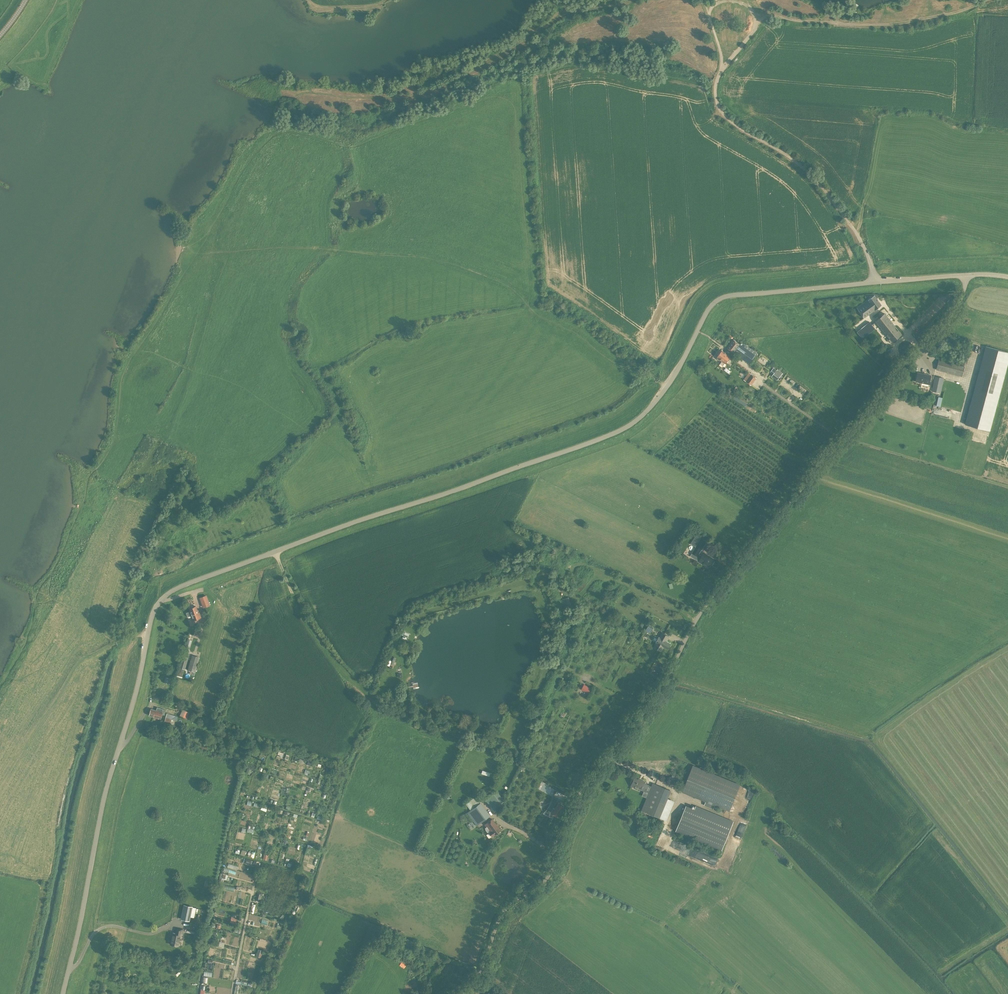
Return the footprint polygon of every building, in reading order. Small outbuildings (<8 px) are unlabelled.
[(874,295),(857,308),(864,318),(881,305),(874,295)] [(885,313),(876,321),(890,338),(887,339),(890,343),(892,341),(893,341),(901,334),(885,313)] [(870,322),(857,332),(863,339),(875,329),(870,322)] [(730,343),(727,348),(749,364),(756,355),(733,338),(730,343)] [(965,424),(990,431),(1007,363),(1007,352),(986,346),(965,424)] [(717,357),(717,358),(720,361),(720,359),(722,361),(720,364),(723,366),(725,363),(730,356),(728,355),(729,353),(726,351),(725,352),(722,350),(717,357)] [(939,359),(936,369),(962,376),(965,366),(939,359)] [(781,373),(776,369),(776,370),(773,368),(771,370),(774,373),(772,376),(776,379),(781,373)] [(749,372),(743,380),(751,385),(757,378),(749,372)] [(917,372),(915,381),(930,384),(932,375),(917,372)] [(935,376),(932,391),(941,393),(944,378),(935,376)] [(698,543),(692,552),(697,556),(706,542),(701,538),(696,535),(693,540),(698,543)] [(704,552),(699,561),(703,564),(704,562),(710,566),(715,559),(704,552)] [(203,607),(211,605),(207,594),(200,597),(203,607)] [(191,611),(187,612),(188,616),(191,615),(193,620),(201,617),(198,610),(197,610),(196,606),(189,608),(191,611)] [(670,637),(662,632),(660,637),(659,637),(656,643),(657,643),(654,648),(662,652),(665,647),(668,649),(671,643),(668,641),(670,637)] [(184,651),(187,652),(188,653),(189,649),(192,640),(188,639),(184,651)] [(192,655),(187,670),(190,670),(189,673),(194,674),(194,675),(195,675),(196,672),(195,672),(200,657),(192,655)] [(582,689),(589,693),(592,687),(585,683),(582,689)] [(404,685),(396,687),(397,693),(405,691),(404,685)] [(151,709),(149,715),(160,718),(162,712),(163,709),(157,707),(156,710),(151,709)] [(182,709),(179,715),(188,719),(191,713),(182,709)] [(167,713),(164,722),(174,725),(175,720),(174,719),(176,716),(167,713)] [(693,766),(683,791),(706,800),(704,805),(714,809),(716,804),(729,810),(740,785),(693,766)] [(635,778),(632,785),(642,789),(649,792),(642,810),(660,817),(665,819),(663,825),(666,826),(668,820),(667,819),(675,801),(668,798),(671,790),(653,783),(652,786),(644,783),(645,782),(635,778)] [(497,791),(485,799),(494,811),(502,805),(501,803),(505,800),(502,796),(501,797),(497,791)] [(475,796),(466,803),(470,810),(467,813),(476,825),(490,815),(481,802),(480,803),(475,796)] [(558,802),(555,808),(554,807),(558,798),(554,796),(550,805),(543,813),(549,816),(553,808),(554,808),(555,809),(553,813),(559,816),(565,805),(558,802)] [(686,805),(676,831),(722,850),(733,821),(696,805),(695,808),(686,805)] [(492,818),(485,824),(490,831),(489,832),(492,837),(501,830),(492,818)] [(471,829),(475,826),(472,821),(467,824),(471,829)] [(674,850),(701,859),(703,851),(676,843),(674,850)] [(728,852),(723,866),(729,869),(734,855),(728,852)] [(184,905),(181,918),(190,920),(192,907),(184,905)] [(173,932),(170,944),(178,945),(181,934),(182,934),(183,930),(182,929),(177,928),(176,933),(173,932)]
